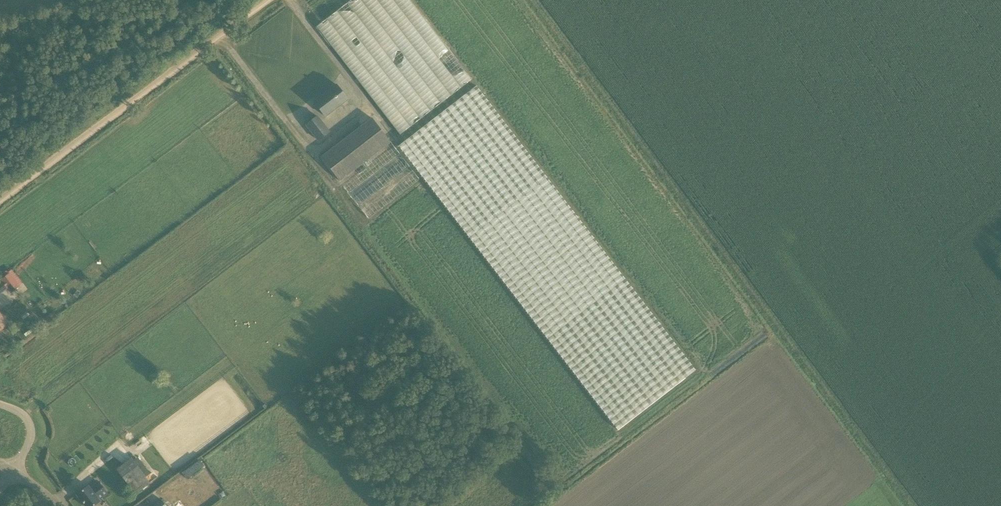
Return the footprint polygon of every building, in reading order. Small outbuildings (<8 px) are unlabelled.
[(318,23),(398,134),(472,81),(413,0),(351,0),(318,23)] [(348,99),(337,85),(314,102),(325,116),(348,99)] [(399,146),(617,430),(695,370),(476,86),(399,146)] [(320,120),(317,116),(306,125),(318,141),(334,128),(325,116),(320,120)] [(321,157),(340,181),(391,142),(372,118),(321,157)] [(367,198),(410,166),(400,153),(360,182),(358,179),(351,184),(347,178),(343,181),(350,190),(357,185),(367,198)] [(463,244),(451,251),(455,259),(467,251),(463,244)] [(19,286),(9,274),(1,280),(8,288),(11,292),(19,286)] [(46,321),(55,315),(52,311),(43,317),(46,321)] [(118,468),(137,493),(151,482),(133,457),(118,468)] [(186,478),(203,465),(199,459),(181,472),(186,478)] [(100,502),(99,499),(107,493),(99,483),(90,489),(89,487),(77,495),(85,505),(94,505),(100,502)]
